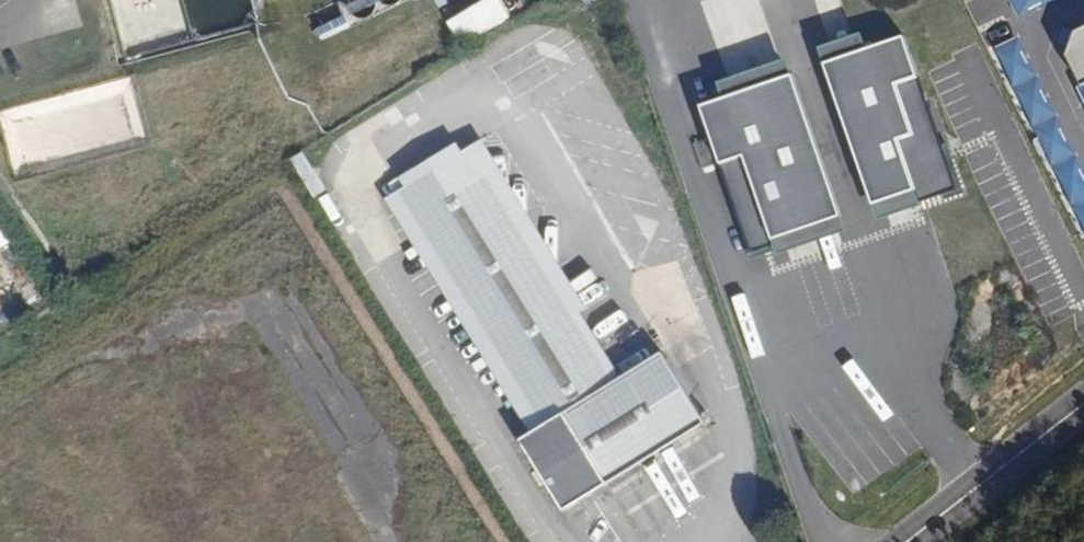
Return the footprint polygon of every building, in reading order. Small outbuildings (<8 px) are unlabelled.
[(351,2),(350,5),(351,9),(353,12),(355,14),(357,16),(360,17),(363,18),(367,18),(370,17),(373,16),(375,14),(378,12),(379,9),(379,5),(379,0),(351,0),(351,2)] [(510,18),(499,0),(482,0),(446,21),(461,46),(510,18)] [(1042,0),(1010,0),(1015,11),(1042,0)] [(321,38),(349,28),(344,17),(317,27),(321,38)] [(1072,30),(1065,53),(1081,83),(1083,81),(1083,25),(1072,30)] [(901,34),(822,63),(878,219),(957,191),(901,34)] [(791,76),(701,106),(751,255),(840,225),(791,76)] [(564,511),(703,424),(660,354),(613,384),(471,147),(399,190),(541,427),(520,440),(564,511)]
